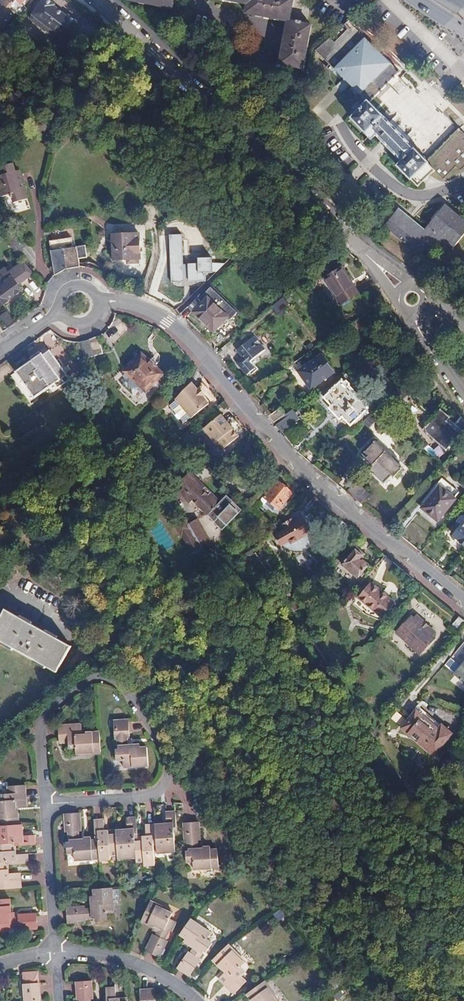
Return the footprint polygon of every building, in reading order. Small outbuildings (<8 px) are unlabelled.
[(50,7),(51,5),(44,0),(41,0),(28,18),(60,42),(75,23),(65,16),(64,17),(50,7)] [(308,7),(306,5),(305,3),(303,1),(302,0),(227,0),(248,4),(246,13),(289,21),(281,64),(304,68),(312,25),(306,24),(308,14),(308,10),(308,7)] [(350,20),(317,49),(366,102),(351,116),(365,131),(370,125),(387,143),(402,159),(397,164),(411,178),(412,177),(418,184),(435,169),(443,177),(456,164),(460,168),(463,165),(463,133),(460,129),(427,161),(382,115),(369,101),(388,84),(393,80),(398,76),(401,73),(350,20)] [(21,172),(18,173),(15,164),(3,167),(4,175),(0,176),(0,188),(3,199),(13,196),(16,206),(29,202),(21,172)] [(463,232),(463,218),(445,202),(425,228),(419,223),(416,226),(405,217),(408,214),(399,206),(384,224),(421,255),(427,248),(430,251),(441,237),(452,246),(463,232)] [(419,223),(408,214),(405,217),(416,226),(419,223)] [(113,234),(115,259),(129,258),(129,261),(141,261),(141,257),(143,257),(141,232),(113,234)] [(183,271),(183,236),(172,237),(173,282),(185,282),(185,278),(190,278),(190,282),(208,282),(208,274),(216,272),(216,271),(225,266),(226,263),(215,263),(215,258),(202,259),(201,264),(191,264),(191,272),(183,271)] [(81,268),(80,259),(88,258),(86,246),(75,248),(73,239),(59,241),(52,243),(53,246),(57,271),(67,269),(72,268),(77,267),(81,268)] [(30,270),(21,258),(12,265),(21,277),(30,270)] [(21,277),(12,265),(5,270),(15,282),(21,277)] [(0,267),(0,305),(8,299),(6,298),(19,287),(15,282),(5,270),(2,266),(0,267)] [(358,293),(341,269),(323,281),(340,306),(358,293)] [(206,300),(194,311),(213,330),(225,319),(230,319),(236,314),(214,292),(209,295),(207,293),(204,297),(206,300)] [(201,294),(188,306),(194,311),(206,300),(204,297),(201,294)] [(276,314),(290,303),(284,296),(271,307),(276,314)] [(15,323),(6,312),(0,317),(9,328),(15,323)] [(255,367),(249,360),(263,348),(253,335),(237,349),(243,356),(238,361),(247,373),(255,367)] [(95,356),(103,354),(98,337),(94,339),(90,341),(95,356)] [(95,356),(90,341),(89,341),(83,342),(81,342),(86,359),(95,356)] [(296,371),(323,352),(319,346),(292,365),(296,371)] [(46,363),(53,358),(48,350),(41,355),(46,363)] [(62,379),(66,376),(53,358),(46,363),(41,355),(40,354),(39,355),(38,353),(31,358),(32,360),(31,361),(36,369),(34,371),(41,381),(44,380),(49,388),(55,384),(58,389),(65,383),(62,379)] [(162,373),(156,367),(158,365),(149,356),(146,359),(140,353),(123,371),(145,392),(162,373)] [(310,389),(334,372),(322,355),(298,371),(310,389)] [(370,407),(344,378),(340,382),(339,380),(326,388),(329,392),(326,394),(333,403),(331,405),(341,416),(343,414),(351,424),(370,407)] [(191,417),(208,402),(202,395),(197,389),(191,382),(176,398),(177,399),(170,405),(173,409),(172,411),(178,419),(180,417),(183,422),(190,416),(191,417)] [(282,433),(301,419),(293,408),(273,422),(282,433)] [(450,416),(441,408),(423,429),(446,449),(461,432),(446,420),(449,417),(450,416)] [(373,413),(364,422),(377,435),(387,426),(373,413)] [(221,449),(238,435),(221,414),(204,427),(221,449)] [(463,429),(449,417),(446,420),(461,432),(463,429)] [(404,469),(378,440),(365,452),(374,462),(370,466),(385,482),(393,474),(396,477),(404,469)] [(195,477),(185,468),(181,473),(191,482),(195,477)] [(217,498),(195,477),(191,482),(181,473),(174,480),(177,484),(177,486),(177,489),(176,491),(187,501),(189,498),(219,528),(237,507),(222,493),(217,498)] [(277,509),(299,485),(290,478),(283,486),(277,481),(263,496),(277,509)] [(365,508),(373,497),(357,484),(349,494),(358,502),(365,508)] [(437,520),(451,502),(450,501),(453,497),(437,485),(420,507),(437,520)] [(459,515),(455,521),(454,525),(456,526),(458,527),(452,535),(463,544),(463,515),(459,515)] [(201,518),(191,522),(201,548),(211,545),(201,518)] [(289,519),(279,526),(282,531),(280,532),(286,543),(281,546),(283,548),(285,550),(288,552),(291,552),(294,552),(297,551),(300,549),(302,546),(303,543),(303,540),(303,539),(303,536),(308,533),(299,518),(291,522),(289,519)] [(365,554),(357,547),(341,565),(357,578),(369,564),(362,558),(365,554)] [(370,581),(357,595),(378,615),(392,600),(370,581)] [(283,585),(278,588),(283,595),(288,592),(283,585)] [(294,597),(287,602),(293,611),(299,606),(294,597)] [(1,642),(57,673),(72,647),(5,609),(0,618),(0,643),(1,642)] [(463,626),(463,621),(458,616),(447,629),(455,636),(463,626)] [(409,617),(395,633),(419,654),(433,638),(409,617)] [(454,674),(463,663),(463,644),(444,664),(454,674)] [(414,710),(400,727),(431,754),(449,733),(440,726),(437,729),(414,710)] [(149,767),(147,748),(140,749),(140,746),(133,747),(133,750),(128,750),(127,741),(130,741),(129,722),(113,724),(114,742),(117,742),(117,751),(115,752),(115,763),(123,762),(124,769),(149,767)] [(100,757),(99,734),(85,736),(85,739),(81,740),(80,736),(80,728),(58,729),(60,747),(67,746),(68,752),(75,752),(75,758),(100,757)] [(18,812),(14,812),(14,808),(17,808),(25,807),(24,786),(7,787),(7,795),(1,795),(2,805),(0,805),(0,828),(19,827),(18,812)] [(175,855),(173,834),(176,834),(175,815),(164,816),(165,828),(165,831),(162,831),(162,828),(154,828),(155,846),(156,856),(175,855)] [(100,861),(98,842),(95,842),(91,842),(91,839),(84,839),(84,841),(78,842),(78,834),(81,834),(79,816),(64,818),(66,835),(68,835),(69,844),(66,844),(67,856),(74,855),(74,863),(100,861)] [(136,860),(134,839),(137,839),(135,820),(125,820),(126,831),(127,835),(123,835),(123,832),(116,832),(118,858),(118,861),(136,860)] [(118,858),(116,832),(109,832),(109,836),(104,836),(104,832),(103,822),(94,822),(95,842),(98,842),(100,861),(100,862),(110,862),(110,859),(118,858)] [(217,871),(216,852),(209,852),(208,849),(202,849),(202,851),(197,851),(196,844),(199,843),(198,825),(182,826),(184,844),(186,844),(187,854),(184,854),(185,865),(192,865),(192,872),(217,871)] [(154,867),(153,846),(155,846),(154,828),(154,826),(144,827),(144,838),(144,842),(141,842),(141,838),(137,839),(134,839),(136,860),(136,866),(143,865),(143,868),(154,867)] [(35,837),(24,838),(21,838),(20,834),(24,834),(23,827),(19,827),(0,828),(0,846),(16,845),(17,848),(35,847),(35,837)] [(17,848),(16,845),(0,846),(0,865),(9,864),(9,867),(29,866),(28,856),(17,857),(14,857),(14,853),(17,852),(17,848)] [(5,871),(9,871),(9,867),(9,864),(0,865),(0,891),(21,890),(21,874),(9,874),(5,875),(5,871)] [(112,915),(111,890),(103,890),(103,891),(102,891),(102,892),(101,892),(101,891),(100,891),(92,891),(93,898),(90,898),(90,904),(92,904),(92,910),(84,910),(83,908),(65,910),(66,925),(84,923),(84,920),(94,920),(95,923),(106,922),(105,915),(112,915)] [(10,901),(0,902),(0,933),(10,933),(10,930),(20,930),(20,932),(38,931),(37,916),(19,917),(19,920),(11,920),(11,918),(8,918),(8,914),(11,914),(10,901)] [(169,920),(173,912),(151,902),(141,922),(154,928),(155,925),(160,928),(156,936),(154,935),(145,952),(159,958),(167,941),(165,940),(169,932),(171,933),(176,923),(169,920)] [(207,941),(211,935),(190,920),(180,935),(180,936),(185,940),(183,943),(189,947),(191,945),(194,948),(189,955),(187,954),(176,969),(190,978),(200,963),(198,961),(204,953),(206,955),(212,945),(207,941)] [(239,970),(245,964),(228,946),(212,961),(212,962),(221,971),(224,968),(227,972),(224,974),(218,981),(233,996),(245,984),(240,979),(244,974),(239,970)] [(37,995),(39,995),(38,977),(22,979),(24,996),(26,996),(26,1000),(37,1000),(37,995)] [(92,1000),(92,983),(77,984),(78,1000),(91,1000),(92,1000)] [(263,983),(246,996),(249,1000),(276,1000),(263,983)] [(116,1000),(116,989),(106,989),(106,1000),(117,1000),(116,1000)] [(140,991),(141,1000),(156,1000),(155,990),(140,991)] [(339,1000),(348,1000),(343,991),(335,995),(339,1000)]
